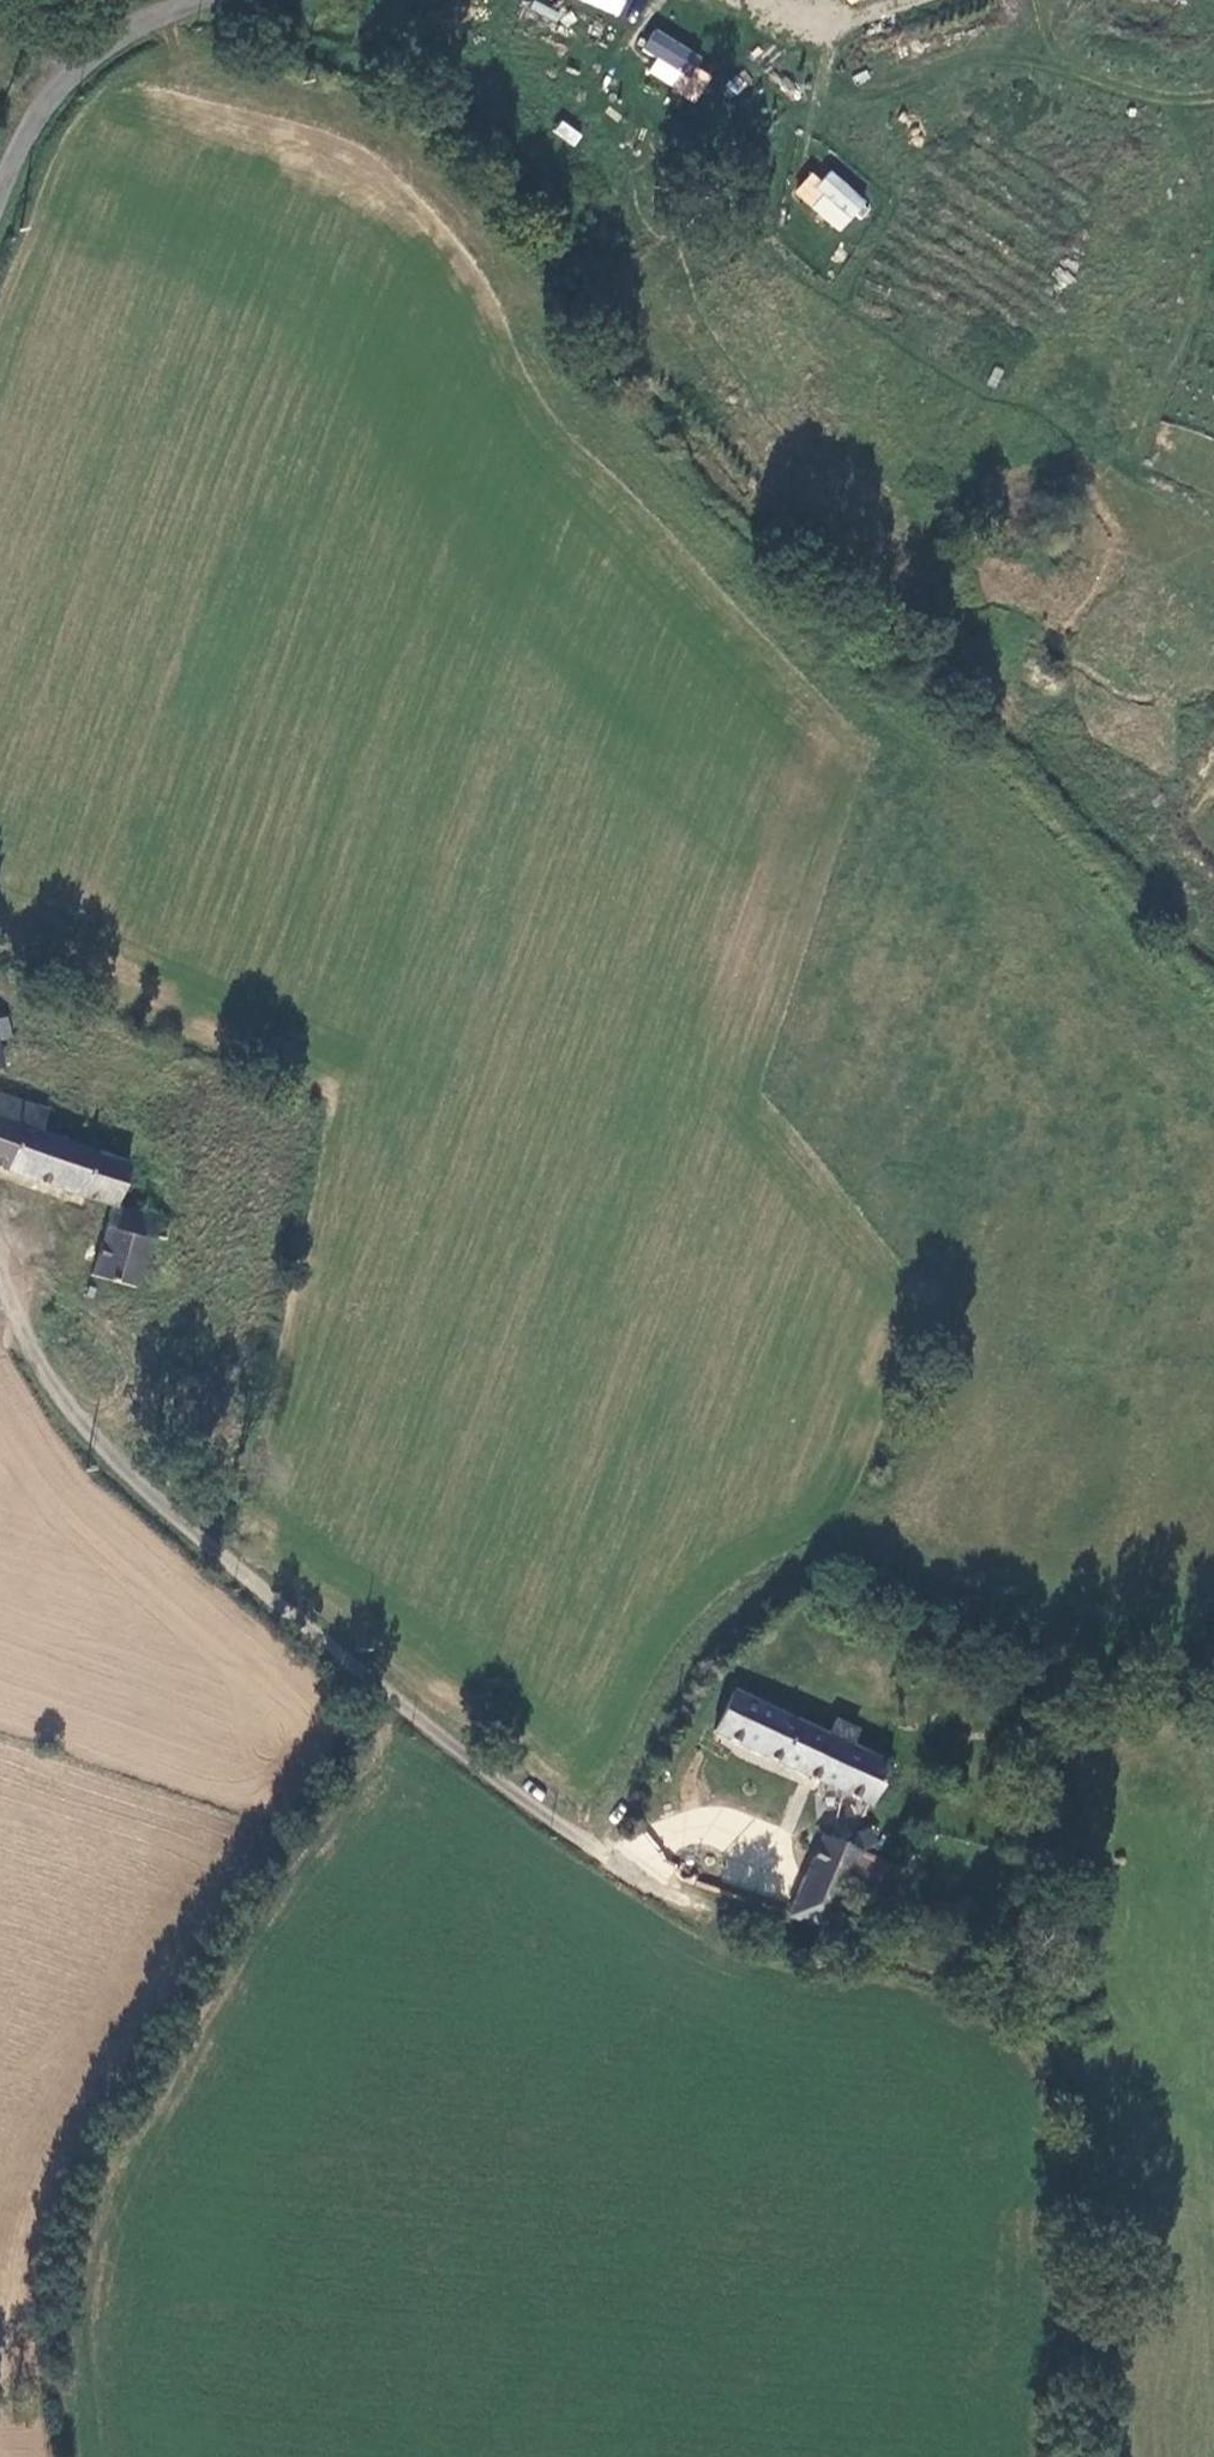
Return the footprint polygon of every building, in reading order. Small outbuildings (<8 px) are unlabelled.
[(618,17),(626,0),(580,0),(618,17)] [(655,58),(646,71),(695,103),(717,69),(654,28),(640,48),(655,58)] [(553,133),(575,145),(583,131),(561,119),(553,133)] [(797,195),(840,234),(868,203),(825,163),(797,195)] [(115,1204),(118,1205),(132,1161),(46,1133),(51,1110),(0,1094),(0,1167),(115,1204)] [(91,1276),(137,1294),(153,1241),(167,1246),(169,1223),(118,1205),(115,1204),(91,1276)] [(197,1257),(167,1246),(153,1241),(137,1294),(181,1308),(197,1257)] [(872,1808),(891,1768),(847,1747),(826,1737),(732,1693),(713,1732),(872,1808)] [(833,1721),(826,1737),(847,1747),(854,1731),(833,1721)] [(832,1811),(786,1916),(826,1933),(840,1905),(862,1857),(839,1847),(851,1821),(832,1811)] [(902,1874),(862,1857),(840,1905),(864,1916),(871,1899),(888,1906),(902,1874)] [(690,1861),(683,1861),(678,1866),(678,1873),(682,1878),(688,1880),(694,1877),(697,1871),(695,1865),(690,1861)]
